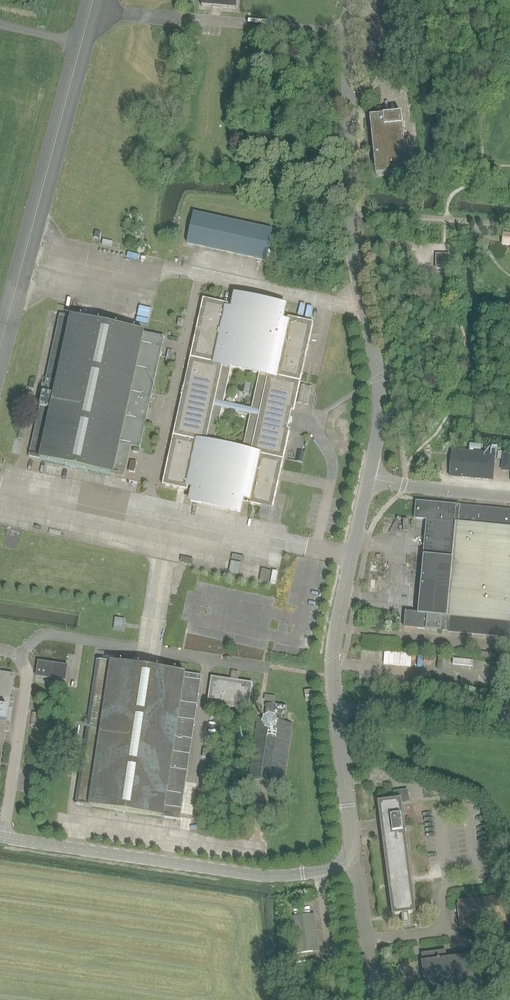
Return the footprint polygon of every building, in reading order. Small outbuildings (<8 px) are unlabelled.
[(202,6),(236,9),(237,0),(202,0),(202,6)] [(402,114),(370,117),(375,162),(376,175),(407,172),(406,155),(402,114)] [(187,243),(261,259),(266,260),(272,230),(194,213),(187,243)] [(436,269),(449,269),(449,255),(436,254),(436,269)] [(228,304),(203,298),(162,485),(187,491),(189,485),(194,486),(191,501),(240,512),(243,497),(248,498),(247,503),(272,509),(290,429),(289,429),(289,430),(287,429),(287,428),(287,427),(287,426),(286,425),(283,423),(283,422),(284,415),(289,416),(290,410),(293,411),(293,412),(294,412),(313,323),(288,317),(287,322),(282,321),(285,306),(264,302),(235,295),(232,310),(227,309),(228,304)] [(160,357),(164,337),(60,314),(29,457),(113,475),(113,474),(124,476),(130,446),(140,448),(145,424),(152,392),(160,357)] [(173,354),(168,352),(166,359),(165,363),(171,364),(173,356),(173,354)] [(297,403),(309,405),(313,387),(301,385),(297,403)] [(482,451),(482,446),(482,445),(470,444),(470,445),(470,450),(470,452),(452,450),(450,476),(493,480),(494,462),(494,460),(495,450),(491,450),(491,448),(485,448),(484,453),(473,452),(473,450),(482,451)] [(131,461),(129,471),(134,473),(137,462),(131,461)] [(415,516),(415,519),(427,520),(418,614),(406,612),(404,628),(509,638),(509,511),(459,506),(416,502),(415,516)] [(201,676),(195,675),(185,673),(111,662),(97,660),(82,763),(79,763),(78,772),(80,773),(76,804),(89,806),(89,807),(164,818),(179,820),(201,676)] [(38,661),(37,668),(36,676),(65,681),(68,666),(38,661)] [(11,687),(13,674),(0,672),(0,762),(6,723),(9,724),(12,708),(8,708),(11,687)] [(250,696),(250,697),(252,683),(211,677),(207,704),(248,710),(250,701),(249,701),(247,700),(247,696),(250,696)] [(248,780),(260,782),(283,785),(292,724),(284,723),(287,707),(267,704),(265,720),(257,719),(248,780)] [(401,799),(389,800),(378,802),(392,915),(402,914),(403,925),(410,924),(409,913),(416,912),(401,799)] [(458,902),(461,929),(507,923),(508,926),(509,926),(509,895),(458,902)] [(292,920),(296,951),(318,948),(314,917),(292,920)] [(422,962),(425,988),(425,991),(480,984),(477,955),(446,959),(445,950),(422,954),(423,962),(422,962)]
